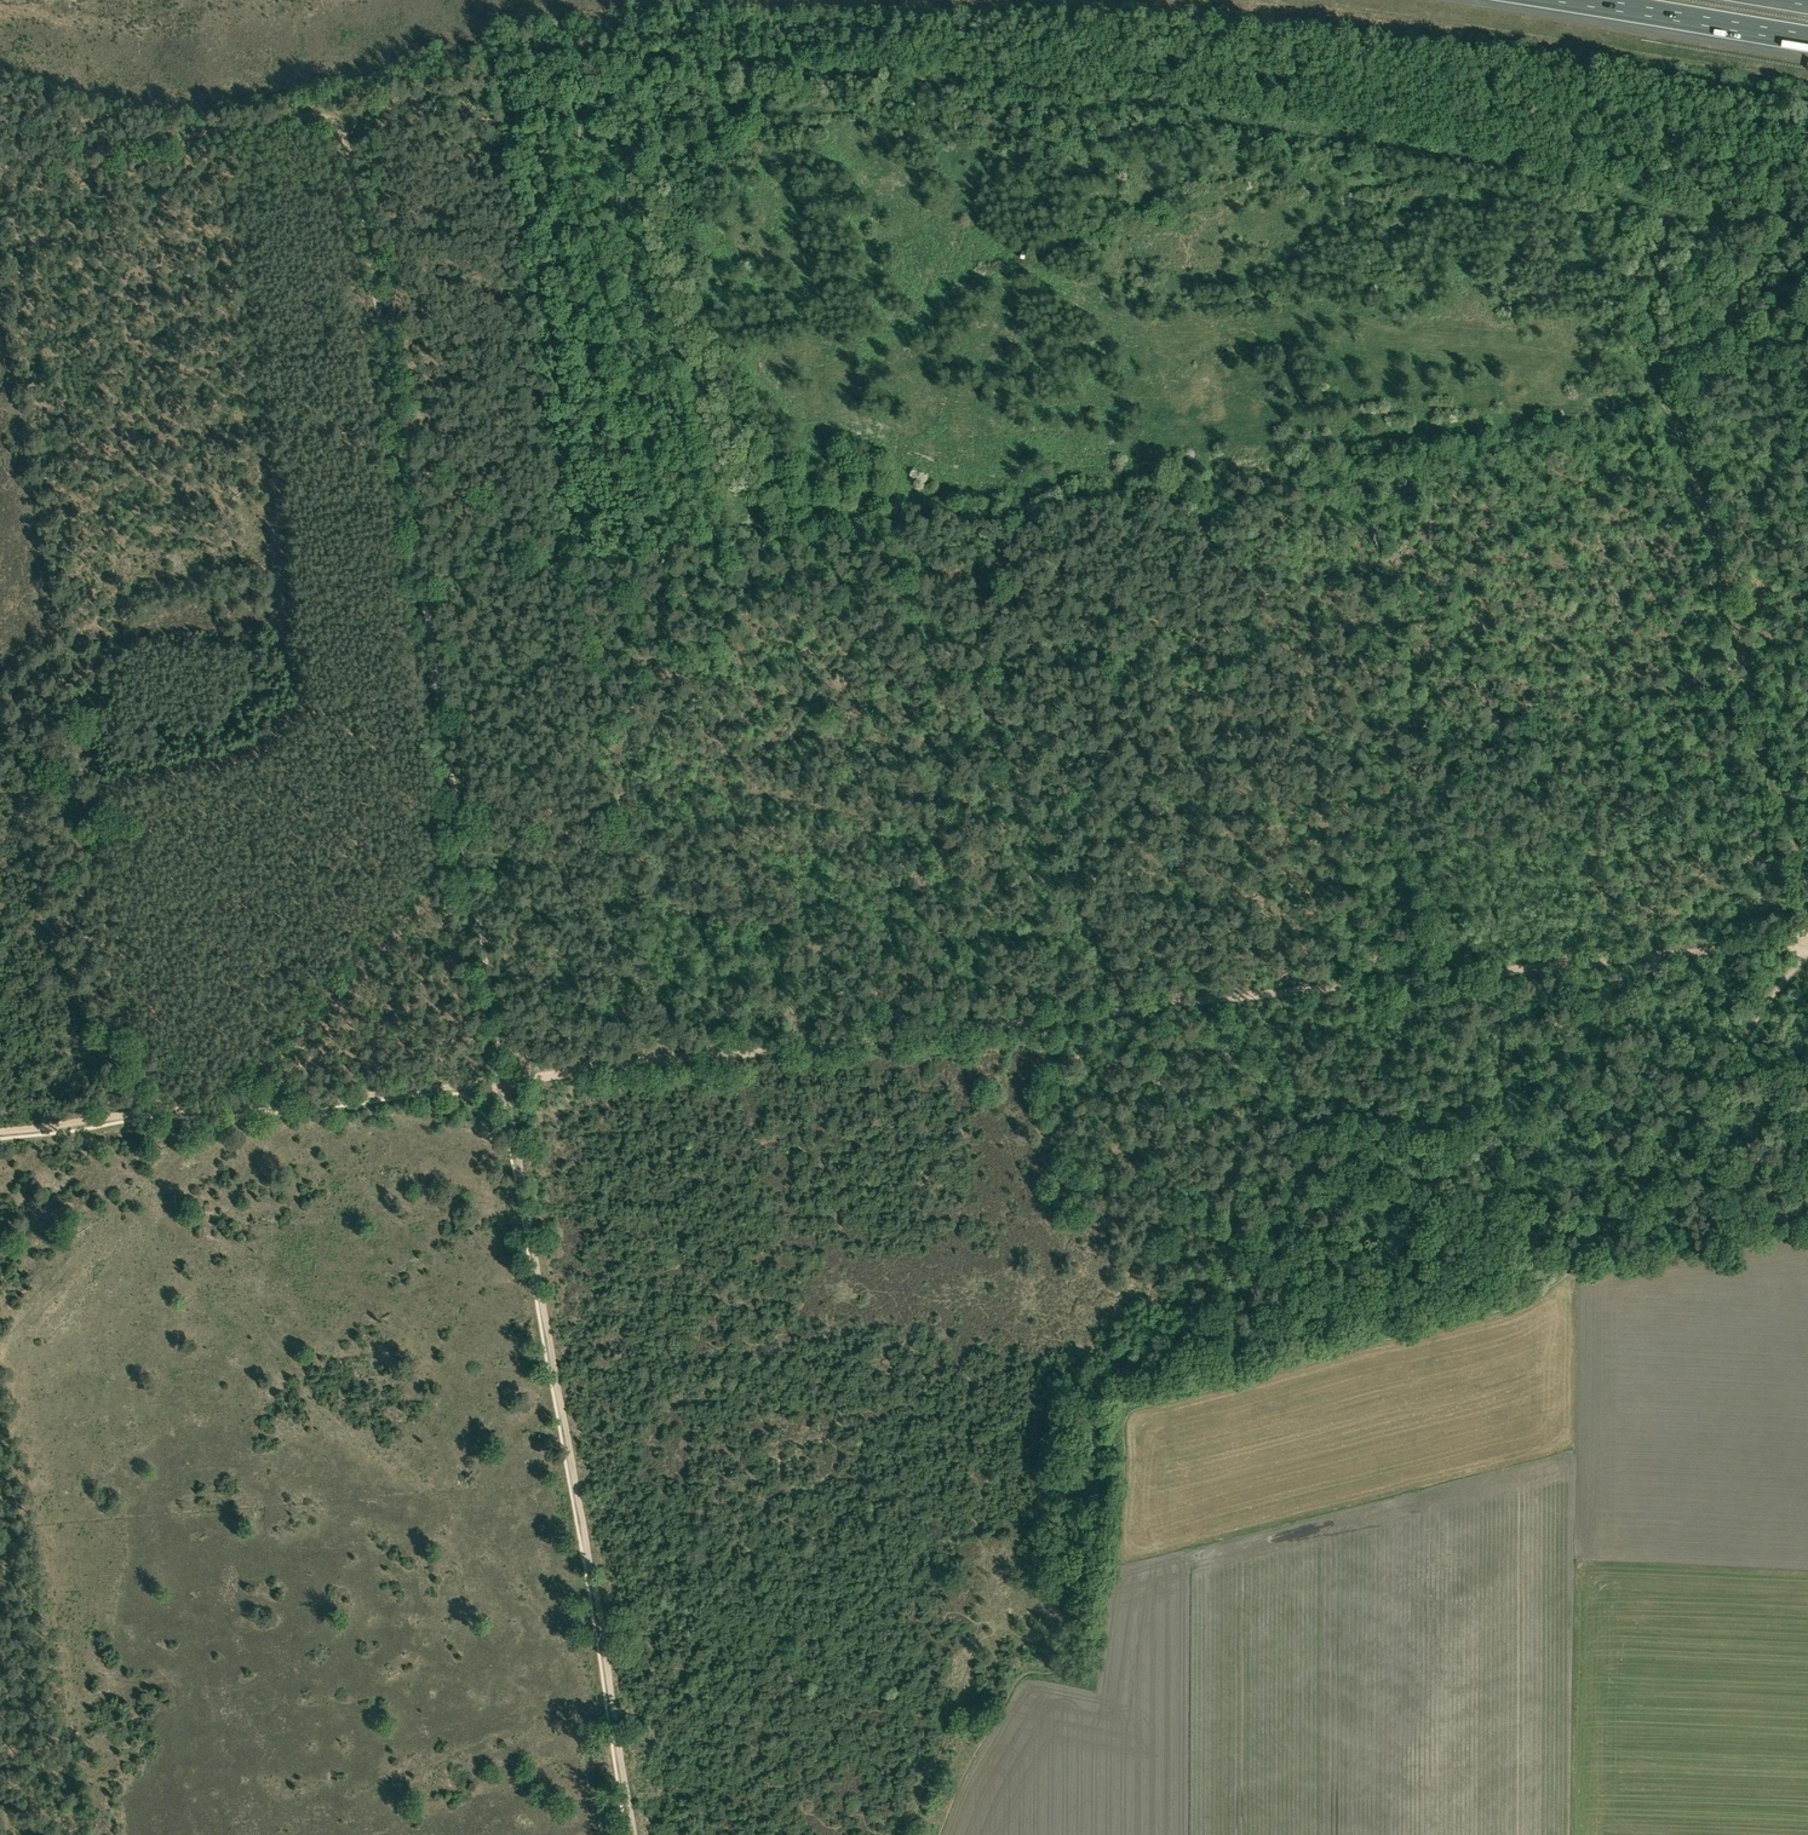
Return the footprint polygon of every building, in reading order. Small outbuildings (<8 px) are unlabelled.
[(1512,3),(1510,11),(1549,18),(1551,10),(1512,3)]
